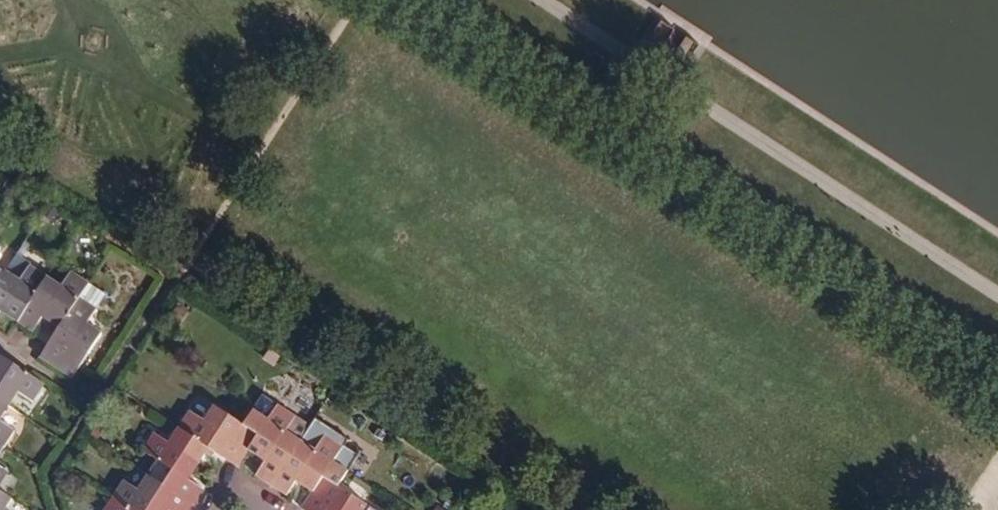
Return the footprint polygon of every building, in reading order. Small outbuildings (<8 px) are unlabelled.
[(19,321),(48,275),(17,255),(7,271),(0,281),(0,314),(3,310),(19,321)] [(61,327),(89,283),(89,282),(72,271),(63,285),(48,275),(19,321),(29,327),(35,331),(44,316),(61,327)] [(89,283),(61,327),(50,344),(42,357),(74,377),(83,363),(103,332),(90,324),(108,295),(89,283)] [(9,407),(19,392),(35,402),(46,384),(1,355),(0,358),(0,401),(9,407)] [(0,401),(0,445),(3,447),(15,430),(1,421),(9,407),(0,401)] [(259,474),(273,483),(303,437),(313,423),(282,403),(271,419),(257,410),(247,425),(261,434),(252,448),(269,459),(259,474)] [(240,467),(252,448),(261,434),(247,425),(216,405),(207,418),(194,409),(182,428),(195,437),(186,451),(200,461),(209,446),(240,467)] [(188,479),(200,461),(186,451),(195,437),(182,428),(179,426),(168,442),(154,433),(143,449),(158,459),(148,474),(192,503),(202,488),(188,479)] [(303,437),(273,483),(288,493),(297,478),(314,489),(318,488),(326,476),(339,485),(350,469),(335,459),(345,445),(327,433),(318,447),(303,437)] [(9,471),(0,465),(0,485),(9,471)] [(192,503),(148,474),(138,488),(124,479),(112,496),(133,509),(166,509),(167,508),(170,509),(188,509),(192,503)] [(339,485),(326,476),(318,488),(314,489),(303,507),(307,509),(364,509),(368,504),(339,485)] [(11,498),(0,491),(0,509),(4,509),(11,498)] [(112,496),(103,509),(133,509),(112,496)]
